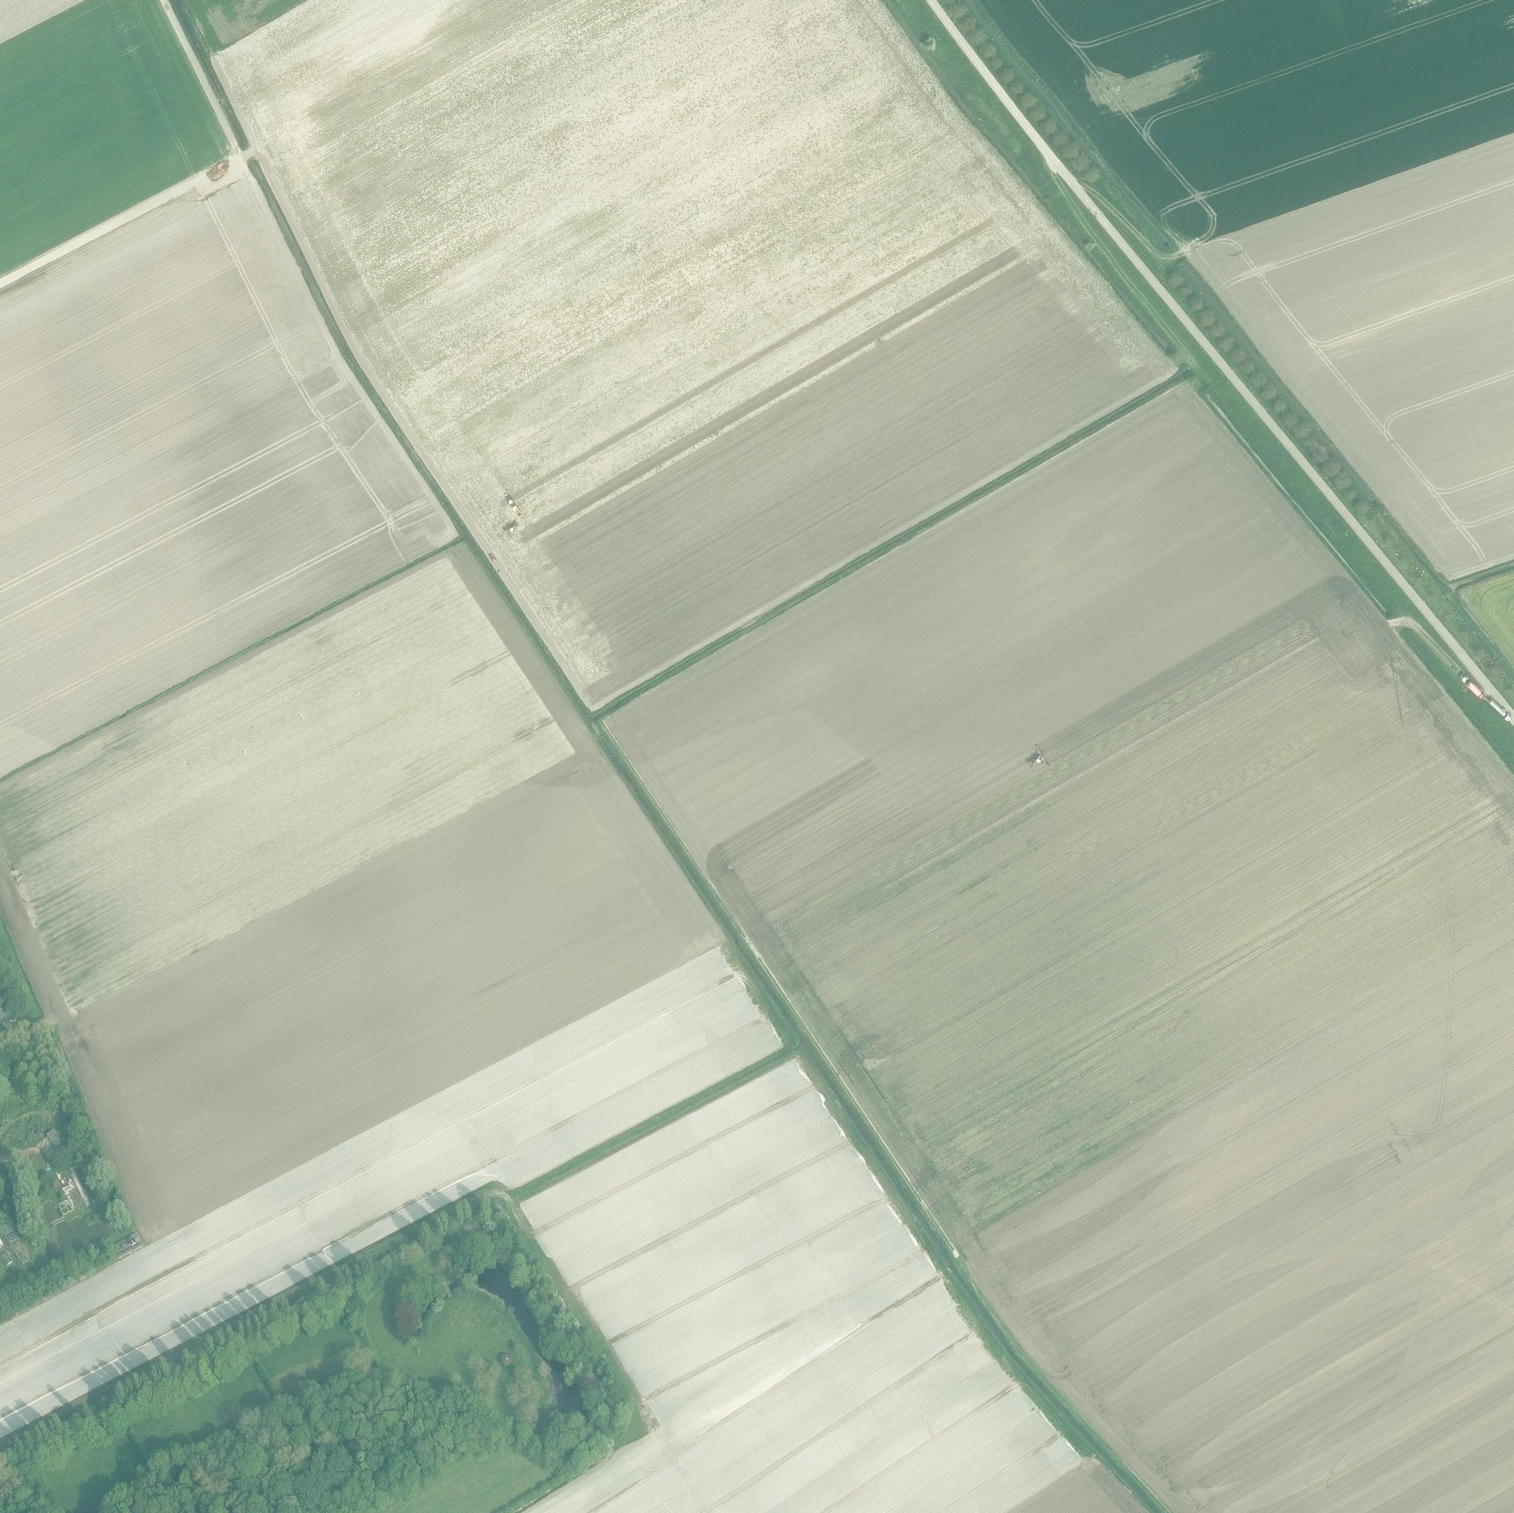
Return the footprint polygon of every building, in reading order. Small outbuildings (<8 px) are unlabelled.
[(222,185),(232,180),(229,175),(219,180),(222,185)] [(407,400),(421,387),(413,379),(400,393),(407,400)] [(65,1146),(53,1131),(47,1136),(59,1151),(65,1146)] [(10,1246),(5,1248),(9,1258),(14,1256),(10,1246)]
